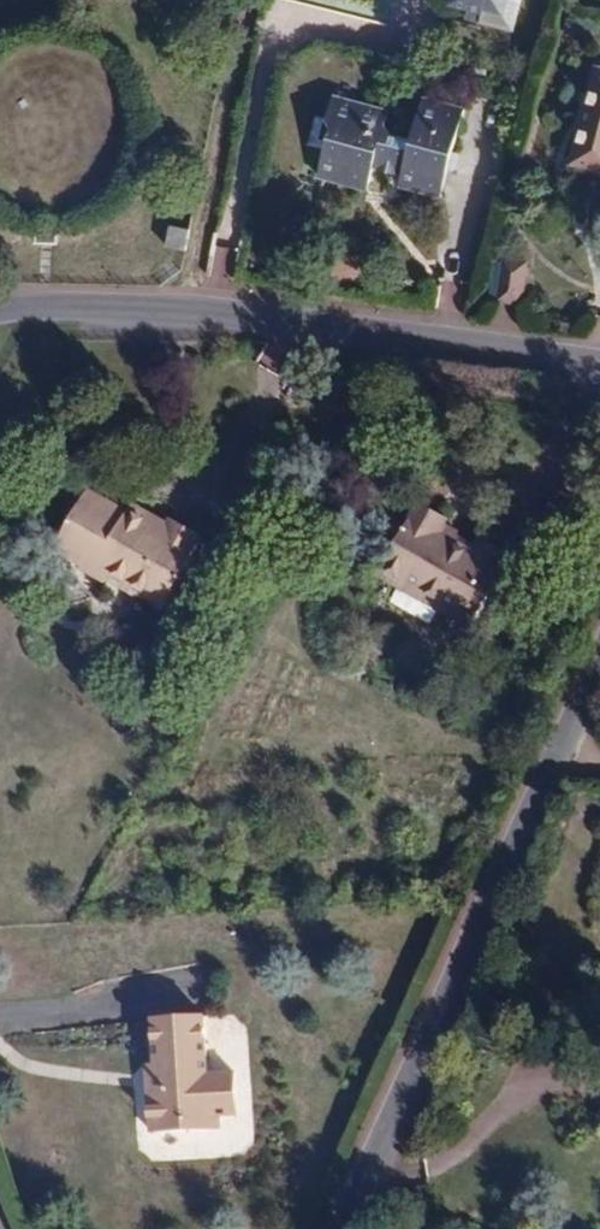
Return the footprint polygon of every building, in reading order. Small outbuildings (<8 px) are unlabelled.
[(431,2),(451,6),(470,11),(472,6),(484,9),(486,0),(432,0),(431,2)] [(484,9),(472,6),(470,11),(483,14),(484,9)] [(134,166),(139,149),(141,133),(140,117),(136,100),(130,88),(125,78),(119,70),(111,62),(99,52),(87,46),(77,42),(64,39),(54,38),(44,38),(33,40),(22,43),(15,46),(7,49),(0,53),(0,204),(3,206),(13,211),(21,215),(29,217),(35,218),(35,244),(58,244),(58,220),(71,217),(86,213),(98,206),(110,198),(118,189),(126,180),(134,166)] [(599,67),(574,161),(599,169),(599,68),(599,67)] [(331,127),(325,151),(318,177),(367,189),(373,167),(401,176),(398,186),(441,197),(448,169),(455,170),(459,153),(453,152),(465,108),(425,97),(413,141),(392,135),(385,124),(390,110),(342,97),(332,102),(327,120),(331,127)] [(307,146),(325,151),(331,127),(327,120),(315,117),(307,146)] [(185,251),(189,230),(169,226),(165,247),(185,251)] [(524,302),(526,260),(499,259),(497,301),(524,302)] [(103,484),(99,490),(128,506),(132,499),(103,484)] [(128,506),(99,490),(71,543),(100,558),(97,565),(122,578),(124,574),(175,602),(214,530),(182,513),(180,517),(145,499),(139,511),(133,521),(123,515),(128,506)] [(458,520),(462,514),(464,509),(435,494),(398,569),(491,616),(529,542),(499,527),(492,538),(475,529),(458,520)] [(133,521),(139,511),(128,506),(123,515),(133,521)] [(478,522),(462,514),(458,520),(475,529),(478,522)] [(170,1088),(161,1088),(163,1128),(223,1124),(223,1111),(250,1110),(247,1068),(220,1069),(217,1011),(166,1014),(168,1061),(170,1088)] [(160,1061),(161,1088),(170,1088),(168,1061),(160,1061)]
